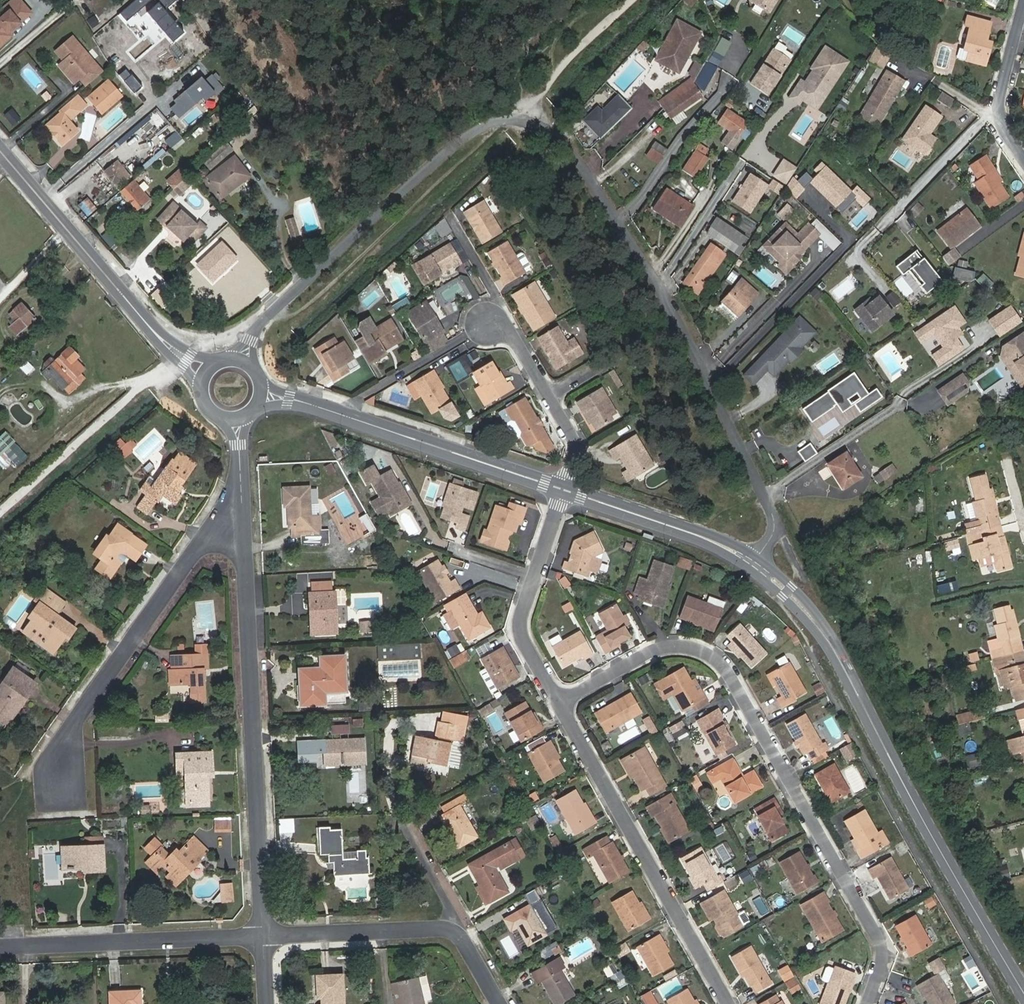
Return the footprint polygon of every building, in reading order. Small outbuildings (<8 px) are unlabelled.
[(120,13),(126,21),(144,7),(172,42),(184,32),(165,9),(176,0),(136,0),(120,13)] [(750,2),(768,13),(776,0),(751,0),(750,2)] [(18,24),(3,8),(0,11),(0,45),(9,38),(6,34),(18,24)] [(95,14),(87,19),(93,28),(101,23),(95,14)] [(968,29),(962,52),(968,53),(965,63),(984,68),(990,45),(985,43),(989,25),(966,19),(964,28),(968,29)] [(677,72),(698,32),(675,20),(666,38),(670,40),(658,63),(677,72)] [(86,86),(103,72),(87,53),(74,36),(56,51),(63,59),(68,65),(68,69),(64,72),(71,80),(79,73),(82,76),(79,78),(86,86)] [(645,38),(639,45),(644,50),(651,43),(645,38)] [(670,40),(666,38),(654,60),(658,63),(670,40)] [(726,48),(715,42),(705,58),(711,62),(716,65),(726,48)] [(849,61),(823,45),(808,69),(810,70),(804,81),(799,77),(785,98),(797,106),(801,101),(817,111),(849,61)] [(774,50),(751,86),(768,97),(791,61),(774,50)] [(968,53),(962,52),(958,50),(955,60),(965,63),(968,53)] [(68,65),(63,59),(58,64),(64,72),(68,69),(68,65)] [(702,64),(696,61),(689,73),(691,74),(695,76),(702,64)] [(710,83),(720,67),(716,65),(711,62),(702,78),(710,83)] [(210,71),(170,105),(179,116),(203,96),(211,106),(228,91),(210,71)] [(887,72),(867,105),(885,116),(905,82),(887,72)] [(73,83),(79,78),(82,76),(79,73),(71,80),(73,83)] [(691,83),(688,79),(659,101),(664,108),(664,107),(683,94),(686,91),(687,91),(691,83)] [(107,81),(88,98),(101,113),(120,96),(107,81)] [(664,107),(664,108),(670,117),(700,95),(691,83),(687,91),(686,91),(683,94),(664,107)] [(615,91),(598,109),(595,112),(591,108),(582,118),(600,135),(629,104),(615,91)] [(952,108),(957,98),(943,91),(938,100),(952,108)] [(65,133),(69,138),(77,132),(68,121),(85,106),(77,95),(59,111),(60,113),(45,126),(57,140),(65,133)] [(933,131),(942,118),(926,107),(903,140),(925,156),(936,140),(930,136),(928,134),(931,129),(933,131)] [(20,118),(12,109),(4,115),(13,125),(20,118)] [(169,147),(182,136),(159,111),(147,121),(169,147)] [(684,111),(673,118),(677,124),(688,117),(684,111)] [(741,138),(748,127),(733,118),(725,130),(740,139),(741,138)] [(753,131),(748,127),(741,138),(746,142),(753,131)] [(61,145),(69,138),(65,133),(57,140),(61,145)] [(204,162),(210,169),(232,149),(226,143),(204,162)] [(653,150),(648,158),(659,166),(664,158),(653,150)] [(681,171),(696,181),(708,162),(693,153),(681,171)] [(1007,197),(997,181),(990,171),(993,170),(988,163),(983,156),(971,164),(976,171),(972,173),(977,179),(973,182),(990,208),(1007,197)] [(220,198),(249,176),(235,158),(206,180),(220,198)] [(195,160),(172,180),(176,184),(196,166),(195,165),(197,163),(195,160)] [(117,171),(122,166),(118,162),(105,173),(117,186),(130,175),(126,171),(121,175),(117,171)] [(126,171),(122,166),(117,171),(121,175),(126,171)] [(824,168),(808,183),(834,209),(850,193),(824,168)] [(990,171),(997,181),(1000,179),(993,170),(990,171)] [(767,185),(748,173),(730,203),(749,215),(767,185)] [(174,189),(179,195),(190,184),(185,178),(174,189)] [(792,179),(785,190),(794,199),(803,190),(792,179)] [(122,193),(137,210),(150,199),(135,182),(122,193)] [(771,190),(779,194),(783,186),(775,182),(771,190)] [(868,201),(854,188),(850,192),(855,196),(854,200),(862,207),(868,201)] [(663,213),(681,225),(691,210),(665,192),(652,212),(660,217),(663,213)] [(462,212),(481,244),(501,232),(481,200),(462,212)] [(785,221),(796,210),(789,202),(778,213),(785,221)] [(920,215),(925,206),(918,202),(913,211),(920,215)] [(172,204),(157,221),(166,228),(167,227),(171,230),(170,231),(182,243),(187,238),(193,244),(205,229),(199,223),(197,226),(172,204)] [(965,209),(936,230),(949,248),(978,226),(965,209)] [(660,217),(678,229),(681,225),(663,213),(660,217)] [(716,217),(706,236),(740,253),(750,233),(716,217)] [(819,217),(812,223),(834,249),(842,243),(819,217)] [(293,219),(286,221),(291,236),(298,234),(293,219)] [(436,223),(434,225),(441,237),(451,231),(444,219),(436,223)] [(797,236),(785,225),(763,247),(780,264),(781,265),(790,265),(791,264),(793,261),(798,256),(818,235),(808,225),(797,236)] [(486,252),(505,284),(524,273),(505,242),(486,252)] [(1020,254),(1015,273),(1023,275),(1023,242),(1020,254)] [(221,244),(198,266),(212,282),(236,259),(221,244)] [(709,244),(704,251),(721,262),(725,255),(709,244)] [(956,247),(943,257),(951,265),(963,255),(956,247)] [(431,283),(442,277),(443,276),(454,269),(455,271),(462,266),(451,248),(415,269),(422,282),(428,278),(431,283)] [(704,251),(687,277),(703,288),(721,262),(704,251)] [(547,252),(540,254),(544,265),(551,263),(547,252)] [(925,294),(941,281),(923,258),(921,260),(914,252),(896,266),(902,274),(911,268),(922,283),(919,285),(925,294)] [(763,264),(755,272),(774,290),(786,278),(774,267),(770,271),(763,264)] [(780,264),(778,267),(786,274),(793,266),(791,264),(790,265),(781,265),(780,264)] [(973,281),(976,272),(956,267),(953,275),(973,281)] [(166,280),(156,269),(147,278),(157,289),(166,280)] [(983,273),(978,281),(987,286),(991,278),(983,273)] [(703,288),(687,277),(683,283),(699,293),(703,288)] [(428,278),(422,282),(426,288),(432,285),(431,283),(428,278)] [(738,282),(720,304),(730,312),(736,317),(754,295),(738,282)] [(511,295),(527,323),(530,321),(534,329),(552,318),(532,283),(511,295)] [(820,300),(825,292),(815,287),(811,295),(820,300)] [(861,316),(873,331),(894,313),(880,296),(873,301),(865,307),(869,311),(861,316)] [(395,311),(411,305),(409,298),(393,304),(395,311)] [(870,298),(856,309),(861,316),(869,311),(865,307),(873,301),(870,298)] [(431,323),(433,318),(424,302),(406,314),(424,343),(438,335),(431,323)] [(9,315),(15,321),(9,327),(16,335),(34,318),(21,303),(9,315)] [(720,304),(716,309),(726,317),(730,312),(720,304)] [(944,348),(933,356),(939,365),(963,349),(956,339),(958,337),(954,330),(965,323),(954,307),(917,333),(923,341),(934,334),(944,348)] [(774,343),(758,359),(766,368),(773,374),(787,360),(792,360),(800,351),(800,346),(815,331),(800,316),(778,338),(778,341),(777,343),(774,343)] [(442,333),(433,318),(431,323),(438,335),(442,333)] [(362,336),(354,341),(368,365),(385,354),(384,352),(382,348),(401,336),(391,319),(375,329),(371,322),(365,320),(360,323),(358,329),(362,336)] [(537,339),(555,369),(574,357),(556,327),(537,339)] [(1003,347),(1001,357),(1002,360),(1013,362),(1023,378),(1023,333),(1003,347)] [(403,340),(401,336),(382,348),(384,352),(403,340)] [(440,336),(425,345),(429,352),(444,343),(440,336)] [(314,349),(319,356),(322,354),(327,363),(324,365),(334,382),(348,373),(343,366),(353,360),(343,342),(338,344),(334,338),(314,349)] [(814,339),(809,347),(816,352),(822,344),(814,339)] [(69,347),(47,368),(53,374),(64,387),(80,373),(84,369),(75,359),(78,357),(69,347)] [(322,354),(319,356),(324,365),(327,363),(322,354)] [(469,368),(490,403),(512,390),(508,382),(504,385),(488,357),(469,368)] [(758,359),(742,375),(751,384),(766,368),(758,359)] [(29,360),(20,366),(27,375),(36,369),(29,360)] [(1021,386),(1023,384),(1023,378),(1013,362),(1002,360),(1021,386)] [(53,374),(47,368),(42,373),(47,379),(53,374)] [(616,369),(610,371),(617,387),(623,385),(616,369)] [(452,420),(458,416),(431,371),(413,382),(421,396),(432,414),(439,410),(444,418),(452,420)] [(85,378),(80,373),(64,387),(70,393),(80,383),(85,378)] [(853,374),(802,409),(811,422),(834,407),(834,406),(836,404),(839,402),(840,403),(858,390),(863,397),(854,404),(860,412),(882,397),(876,388),(867,394),(853,374)] [(962,375),(938,391),(947,404),(966,391),(968,384),(962,375)] [(421,396),(413,382),(407,386),(415,400),(421,396)] [(606,409),(611,406),(600,388),(576,403),(584,417),(588,418),(595,430),(612,419),(611,416),(606,409)] [(854,404),(863,397),(858,390),(840,403),(839,402),(836,404),(842,413),(854,404)] [(374,397),(365,402),(373,405),(374,397)] [(534,423),(535,419),(523,399),(503,410),(509,421),(514,422),(521,432),(520,437),(525,446),(532,446),(534,445),(536,449),(546,452),(553,448),(539,426),(537,425),(534,423)] [(616,413),(611,406),(606,409),(611,416),(616,413)] [(506,423),(505,426),(513,438),(516,439),(520,437),(521,432),(514,422),(509,421),(506,423)] [(0,436),(0,464),(9,473),(26,457),(4,432),(0,436)] [(629,469),(633,477),(654,465),(635,435),(611,450),(616,459),(621,456),(623,455),(625,459),(623,460),(629,469)] [(121,437),(114,444),(126,456),(133,448),(121,437)] [(810,443),(797,451),(804,462),(817,453),(810,443)] [(172,459),(157,481),(151,488),(145,484),(141,490),(147,495),(138,507),(147,514),(156,502),(154,500),(159,493),(172,501),(178,493),(177,492),(181,485),(191,471),(189,470),(195,463),(181,452),(174,461),(172,459)] [(827,465),(842,488),(860,476),(845,453),(827,465)] [(328,474),(335,472),(332,463),(325,465),(328,474)] [(889,466),(880,472),(883,479),(893,472),(889,466)] [(375,467),(362,475),(368,486),(373,483),(382,500),(374,504),(381,518),(389,513),(409,502),(399,485),(392,472),(381,478),(375,467)] [(629,469),(623,472),(628,480),(633,477),(629,469)] [(151,488),(157,481),(151,477),(145,484),(151,488)] [(1000,528),(990,490),(988,491),(984,477),(971,481),(976,503),(973,504),(977,520),(979,519),(983,533),(1000,528)] [(392,517),(413,506),(401,484),(399,485),(409,502),(389,513),(392,517)] [(457,521),(457,523),(455,529),(463,532),(468,518),(460,515),(462,507),(472,510),(478,494),(450,484),(446,493),(449,494),(441,517),(452,521),(454,520),(457,521)] [(321,544),(320,531),(319,515),(312,516),(310,487),(283,488),(284,507),(288,507),(289,528),(306,527),(307,535),(307,544),(321,544)] [(180,494),(178,493),(172,501),(176,504),(182,495),(180,494)] [(508,531),(515,532),(516,532),(519,524),(521,524),(526,509),(511,504),(508,511),(496,507),(488,532),(490,536),(487,544),(504,550),(508,535),(507,532),(507,531),(508,531)] [(133,559),(144,544),(132,535),(133,534),(119,524),(109,537),(106,535),(94,553),(102,559),(98,565),(113,575),(128,555),(133,559)] [(983,533),(965,537),(971,563),(993,557),(997,574),(1011,570),(1004,544),(998,546),(997,541),(1003,540),(1000,528),(983,533)] [(394,530),(392,536),(401,539),(402,533),(394,530)] [(328,531),(320,531),(321,544),(328,544),(328,531)] [(481,542),(487,544),(490,536),(488,532),(485,531),(481,542)] [(513,536),(515,532),(508,531),(507,531),(507,532),(508,535),(504,550),(509,551),(511,544),(510,541),(511,538),(513,536)] [(573,542),(570,553),(572,557),(571,561),(569,561),(566,569),(589,576),(590,571),(588,568),(592,557),(603,552),(594,532),(573,542)] [(948,551),(961,548),(958,538),(945,541),(948,551)] [(624,550),(632,552),(634,543),(626,541),(624,550)] [(146,546),(144,544),(133,559),(136,561),(146,546)] [(681,555),(678,566),(691,570),(694,559),(681,555)] [(662,600),(667,585),(672,568),(654,561),(647,581),(640,578),(635,593),(642,596),(643,593),(662,600)] [(437,562),(419,572),(436,602),(459,589),(455,581),(450,584),(444,574),(442,569),(437,562)] [(110,579),(113,575),(98,565),(96,568),(110,579)] [(558,572),(550,569),(547,578),(555,581),(558,572)] [(671,587),(667,585),(662,600),(643,593),(642,596),(641,600),(663,608),(671,587)] [(29,618),(32,620),(36,623),(29,632),(55,650),(62,640),(66,642),(76,628),(57,614),(48,609),(57,596),(48,590),(29,618)] [(472,603),(467,593),(463,595),(468,605),(472,603)] [(314,612),(315,635),(338,634),(336,594),(309,595),(310,612),(314,612)] [(463,595),(445,605),(448,611),(452,609),(461,624),(470,641),(492,628),(483,612),(479,615),(472,603),(468,605),(463,595)] [(711,595),(709,600),(724,607),(726,602),(711,595)] [(66,602),(57,596),(48,609),(57,614),(66,602)] [(688,618),(716,629),(723,610),(687,596),(679,617),(687,621),(688,618)] [(629,635),(625,625),(631,622),(627,615),(624,617),(617,602),(600,611),(608,628),(596,635),(605,651),(620,643),(619,641),(629,635)] [(449,613),(446,614),(454,628),(461,624),(452,609),(448,611),(449,613)] [(1007,610),(994,613),(998,628),(993,629),(997,645),(1000,644),(1001,649),(992,651),(990,652),(992,659),(1022,652),(1012,615),(1009,616),(1007,610)] [(714,633),(716,629),(688,618),(687,621),(686,622),(714,633)] [(36,623),(32,620),(23,632),(53,653),(55,650),(29,632),(36,623)] [(362,622),(362,633),(373,633),(373,622),(362,622)] [(729,644),(752,668),(767,655),(739,625),(727,636),(732,642),(729,644)] [(563,665),(582,655),(584,658),(594,653),(580,629),(552,645),(563,665)] [(378,646),(379,660),(420,658),(420,645),(378,646)] [(445,649),(449,657),(459,653),(456,645),(445,649)] [(509,667),(513,665),(502,647),(481,659),(499,690),(520,677),(516,671),(511,669),(509,667)] [(979,651),(969,652),(970,661),(980,661),(979,651)] [(992,659),(996,676),(999,675),(1004,673),(1009,690),(1013,689),(1016,703),(1023,701),(1023,660),(1022,652),(992,659)] [(168,670),(169,685),(191,684),(191,701),(205,700),(204,669),(208,669),(208,654),(171,656),(172,670),(168,670)] [(460,654),(450,660),(454,668),(465,662),(460,654)] [(300,670),(301,705),(324,704),(324,692),(345,691),(343,657),(319,659),(319,669),(300,670)] [(770,674),(776,685),(783,697),(779,699),(784,709),(796,702),(795,700),(807,693),(790,663),(770,674)] [(665,679),(656,684),(664,699),(673,693),(683,710),(706,698),(701,690),(697,692),(684,668),(665,679)] [(0,687),(0,718),(6,722),(32,685),(12,670),(0,687)] [(1004,673),(999,675),(1003,691),(1009,690),(1004,673)] [(774,687),(776,685),(770,674),(767,676),(774,687)] [(822,681),(813,685),(817,694),(826,691),(822,681)] [(641,710),(631,694),(598,713),(608,732),(634,717),(633,715),(641,710)] [(537,724),(532,714),(525,701),(505,713),(522,742),(544,730),(539,722),(537,724)] [(1015,712),(1018,724),(1023,722),(1023,709),(1015,712)] [(438,721),(435,736),(463,741),(468,716),(443,711),(441,722),(438,721)] [(735,745),(727,730),(724,725),(721,720),(723,719),(719,711),(698,722),(717,755),(735,745)] [(980,714),(957,720),(958,726),(982,720),(980,714)] [(787,726),(796,742),(799,748),(803,755),(807,753),(811,760),(829,750),(825,743),(822,744),(806,716),(787,726)] [(364,718),(353,718),(353,726),(364,726),(364,718)] [(654,720),(647,723),(654,735),(660,732),(654,720)] [(684,720),(669,726),(673,737),(688,731),(684,720)] [(330,725),(331,734),(350,733),(349,724),(330,725)] [(617,736),(622,745),(641,734),(636,725),(617,736)] [(415,735),(411,753),(428,757),(427,761),(459,767),(463,745),(415,735)] [(298,762),(326,761),(341,760),(341,765),(366,764),(365,739),(297,742),(298,762)] [(1006,744),(1010,757),(1021,754),(1023,763),(1023,739),(1006,744)] [(552,750),(555,749),(550,740),(528,753),(544,782),(564,771),(557,759),(552,750)] [(847,761),(860,755),(854,741),(841,747),(847,761)] [(645,748),(627,758),(636,775),(634,777),(642,790),(646,787),(650,795),(666,786),(645,748)] [(185,775),(187,802),(208,801),(207,781),(204,781),(204,778),(211,777),(213,777),(211,751),(176,753),(177,775),(185,775)] [(428,757),(411,753),(410,760),(426,764),(427,761),(428,757)] [(976,753),(968,755),(970,766),(978,764),(976,753)] [(636,775),(627,758),(622,761),(631,778),(634,777),(636,775)] [(733,760),(709,774),(714,783),(722,779),(735,803),(763,787),(754,773),(744,779),(741,781),(738,775),(741,773),(733,760)] [(816,775),(823,788),(825,787),(833,801),(849,791),(834,765),(816,775)] [(701,784),(695,775),(689,778),(694,788),(701,784)] [(213,801),(211,777),(204,778),(204,781),(207,781),(208,801),(210,801),(213,801)] [(590,817),(583,804),(575,789),(557,800),(576,834),(596,823),(592,815),(590,817)] [(530,794),(534,802),(540,798),(536,791),(530,794)] [(458,805),(444,813),(439,816),(458,849),(479,837),(461,805),(470,801),(466,793),(454,799),(458,805)] [(671,793),(665,796),(671,807),(675,805),(676,804),(671,793)] [(671,807),(665,796),(646,806),(652,817),(656,815),(670,842),(690,831),(675,805),(671,807)] [(441,806),(444,813),(458,805),(454,799),(441,806)] [(774,808),(778,805),(775,799),(761,806),(764,813),(758,817),(771,841),(784,833),(780,825),(782,823),(778,816),(774,808)] [(585,803),(583,804),(590,817),(592,815),(585,803)] [(151,804),(141,804),(141,813),(151,813),(151,804)] [(783,813),(778,805),(774,808),(778,816),(783,813)] [(846,820),(856,840),(858,839),(864,849),(862,850),(858,852),(862,860),(885,847),(877,834),(864,810),(846,820)] [(215,831),(232,831),(232,818),(215,818),(215,831)] [(280,832),(295,832),(295,818),(280,818),(280,832)] [(328,855),(329,863),(333,863),(334,875),(370,874),(369,857),(366,857),(366,850),(357,850),(357,857),(343,857),(342,829),(330,830),(330,827),(318,827),(320,855),(328,855)] [(882,831),(877,834),(885,847),(889,844),(882,831)] [(62,847),(62,870),(84,869),(84,871),(105,870),(104,837),(88,838),(88,843),(83,843),(84,846),(62,847)] [(515,838),(509,841),(515,851),(521,848),(515,838)] [(594,855),(610,882),(629,871),(613,842),(610,844),(607,838),(584,850),(588,858),(594,855)] [(170,855),(162,847),(150,859),(160,869),(166,863),(168,864),(166,866),(172,871),(178,877),(183,872),(185,875),(200,860),(198,858),(199,857),(205,863),(215,853),(209,847),(204,852),(192,840),(180,852),(176,848),(170,855)] [(468,864),(480,885),(490,903),(509,892),(496,868),(498,867),(517,856),(515,851),(509,841),(468,864)] [(706,884),(709,890),(724,882),(720,875),(717,876),(700,847),(681,858),(699,888),(706,884)] [(526,857),(521,848),(515,851),(517,856),(520,860),(526,857)] [(798,895),(817,884),(798,852),(780,863),(798,895)] [(520,860),(517,856),(498,867),(500,872),(520,860)] [(878,877),(891,900),(909,890),(890,858),(869,870),(874,879),(878,877)] [(150,859),(147,862),(157,872),(160,869),(150,859)] [(175,884),(185,875),(183,872),(178,877),(172,871),(167,876),(175,884)] [(490,903),(480,885),(475,887),(485,906),(490,903)] [(226,887),(226,904),(234,903),(233,886),(226,887)] [(644,913),(639,904),(631,891),(612,902),(629,931),(651,919),(647,912),(644,913)] [(717,923),(725,937),(742,926),(736,915),(738,914),(724,891),(702,903),(711,920),(714,918),(716,916),(718,919),(717,923)] [(804,905),(822,940),(842,929),(823,894),(804,905)] [(762,895),(753,898),(760,916),(769,913),(762,895)] [(642,903),(639,904),(644,913),(647,912),(642,903)] [(504,919),(511,931),(517,927),(528,945),(556,929),(549,916),(540,921),(531,904),(504,919)] [(740,912),(744,924),(751,922),(747,910),(740,912)] [(897,927),(913,956),(933,945),(916,916),(897,927)] [(720,934),(725,937),(717,923),(716,926),(720,934)] [(661,943),(663,941),(659,935),(638,946),(654,975),(673,965),(666,952),(661,943)] [(624,942),(612,949),(617,956),(628,950),(624,942)] [(555,954),(561,951),(558,946),(552,950),(555,954)] [(743,970),(745,975),(751,985),(753,984),(757,991),(771,983),(751,947),(732,957),(740,971),(743,970)] [(969,968),(976,964),(972,954),(964,958),(969,968)] [(531,973),(537,984),(542,981),(555,1003),(558,1003),(574,995),(561,971),(565,968),(559,957),(531,973)] [(934,972),(943,967),(938,957),(928,962),(934,972)] [(856,974),(836,966),(835,969),(821,1003),(844,1003),(856,974)] [(829,983),(835,969),(829,967),(827,968),(823,979),(824,981),(829,983)] [(792,968),(782,973),(791,994),(802,989),(792,968)] [(321,1003),(344,1003),(343,975),(317,976),(318,998),(321,998),(321,1003)] [(926,997),(930,1003),(955,1003),(938,975),(917,986),(922,994),(924,993),(926,997)] [(429,1002),(424,978),(417,980),(422,1003),(429,1002)] [(398,984),(402,1003),(422,1003),(417,980),(398,984)] [(398,984),(393,985),(396,1003),(402,1003),(398,984)] [(694,1001),(687,988),(668,999),(671,1003),(696,1003),(694,1001)] [(110,1003),(141,1003),(141,991),(110,993),(110,1003)] [(776,996),(762,1003),(780,1003),(776,996)]
